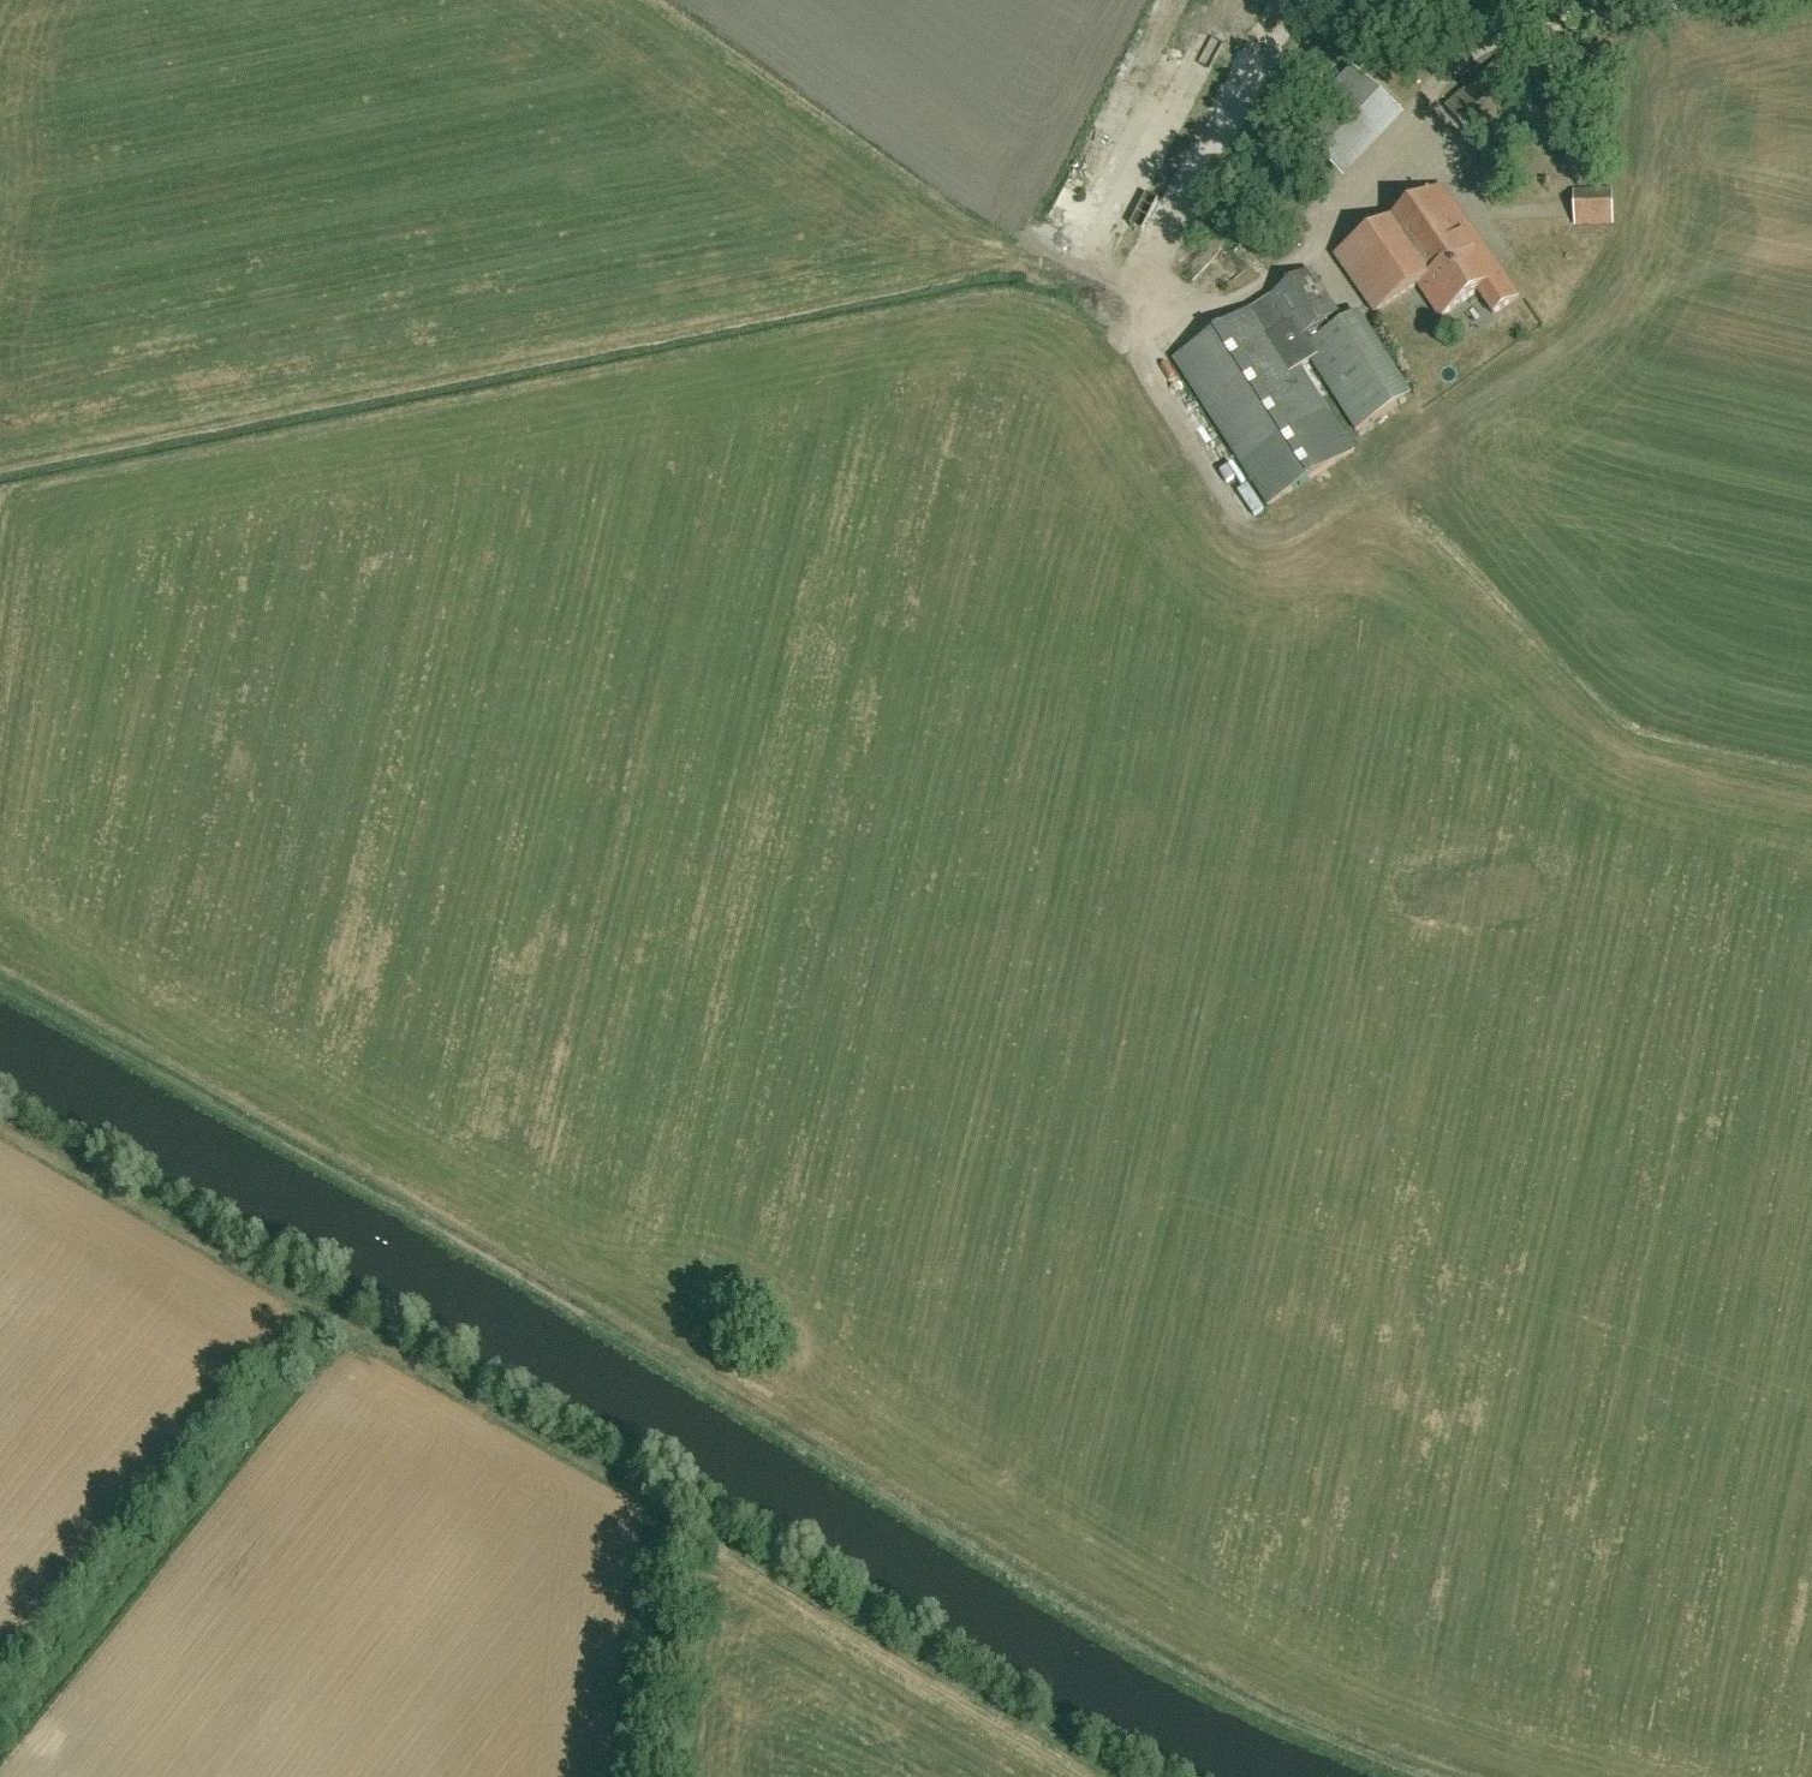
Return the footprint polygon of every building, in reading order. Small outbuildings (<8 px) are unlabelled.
[(1335,177),(1399,111),(1366,80),(1302,146),(1335,177)] [(1493,315),(1519,298),(1441,186),(1336,258),(1374,315),(1417,286),(1439,319),(1477,293),(1493,315)] [(1574,227),(1613,225),(1611,188),(1572,190),(1574,227)] [(1177,357),(1174,360),(1243,469),(1267,506),(1353,453),(1329,414),(1300,369),(1311,363),(1356,433),(1397,407),(1345,324),(1330,333),(1324,324),(1338,316),(1310,272),(1177,357)]
